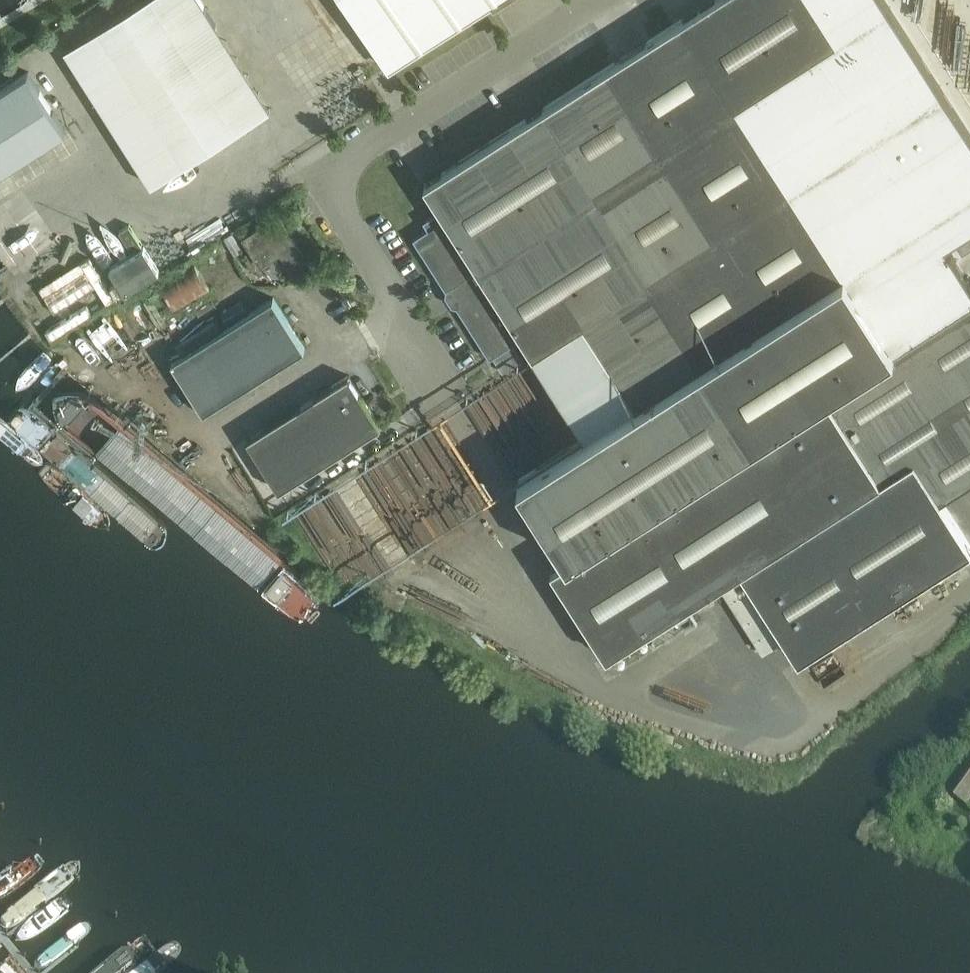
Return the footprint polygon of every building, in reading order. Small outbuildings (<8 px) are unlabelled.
[(66,49),(99,101),(218,25),(201,0),(142,0),(66,49)] [(390,66),(495,0),(348,0),(390,66)] [(415,238),(448,289),(458,305),(490,355),(490,356),(491,357),(523,336),(534,354),(551,343),(585,321),(586,324),(637,404),(519,479),(569,557),(552,568),(608,655),(721,583),(764,651),(787,637),(800,657),(888,601),(969,549),(969,543),(941,498),(969,480),(969,280),(946,243),(969,228),(969,132),(886,0),(713,0),(684,19),(652,39),(625,56),(565,94),(549,104),(522,122),(448,169),(425,183),(442,210),(425,220),(430,228),(415,238)] [(218,25),(99,101),(129,149),(182,115),(204,151),(271,109),(218,25)] [(66,130),(28,70),(0,88),(0,172),(66,130)] [(182,115),(129,149),(152,184),(204,151),(182,115)] [(308,261),(279,215),(243,238),(261,266),(281,253),(293,271),(308,261)] [(119,297),(126,292),(160,271),(144,247),(110,268),(118,280),(111,284),(119,297)] [(79,260),(38,286),(55,314),(58,312),(63,321),(61,322),(46,331),(52,341),(117,301),(89,257),(81,263),(79,260)] [(176,311),(210,290),(195,266),(161,287),(176,311)] [(204,412),(289,359),(306,348),(274,297),(172,361),(204,412)] [(280,490),(365,436),(382,426),(350,375),(248,439),(280,490)] [(393,593),(390,605),(408,610),(412,599),(393,593)] [(969,787),(969,771),(952,797),(959,802),(969,787)]
